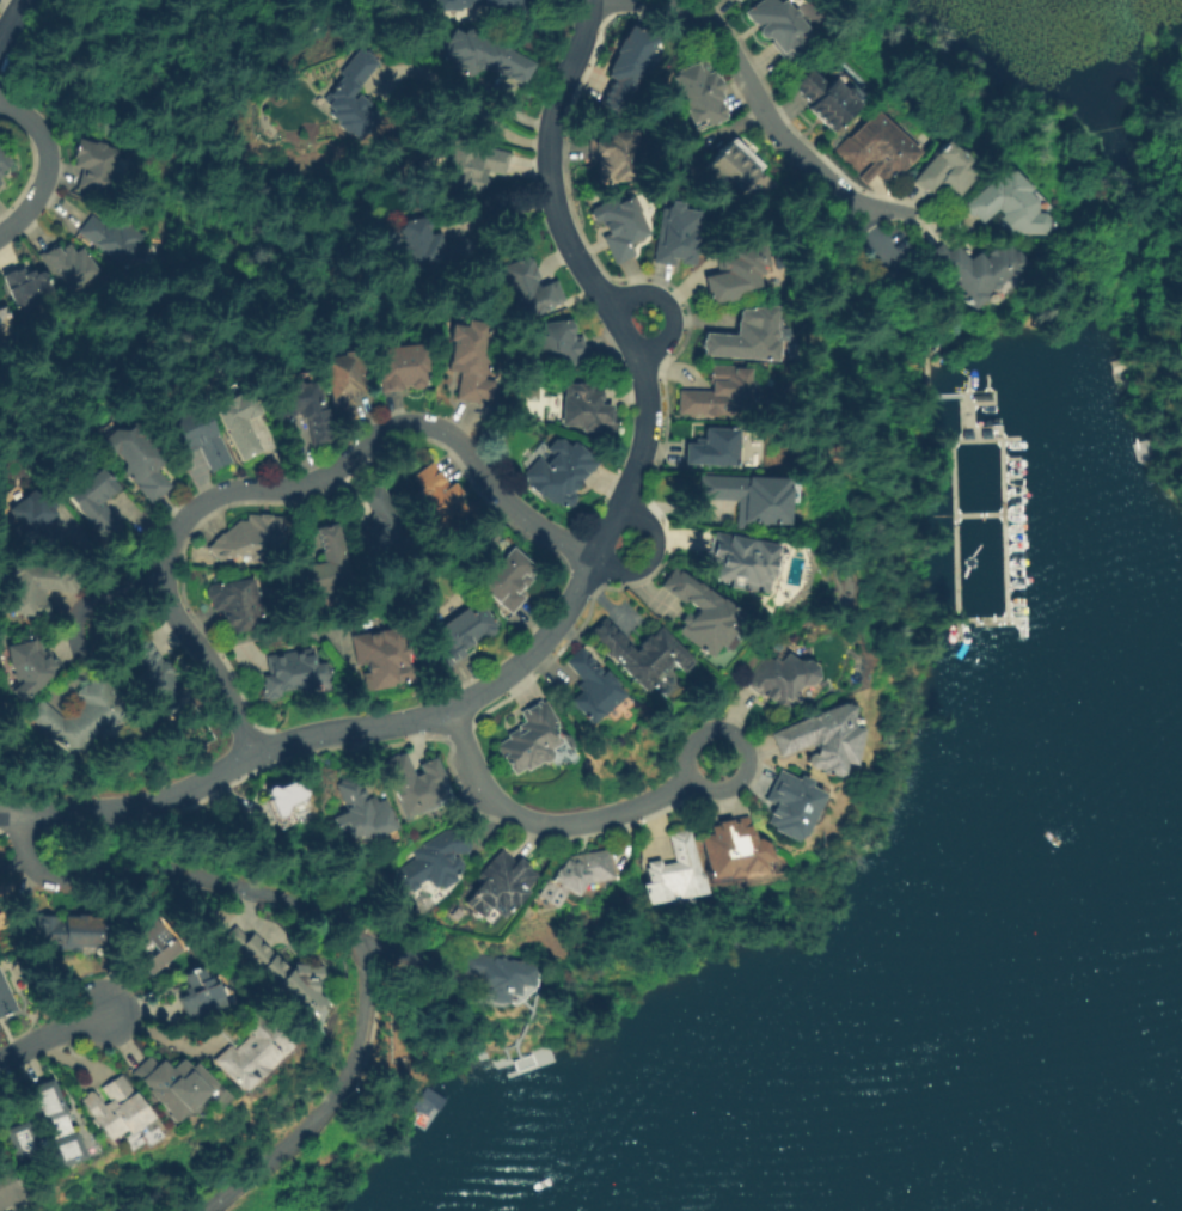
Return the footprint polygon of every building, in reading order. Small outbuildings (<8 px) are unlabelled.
[(437,11),(437,0),(527,0),(527,1),(529,1),(529,16),(509,14),(509,11),(485,11),(485,4),(471,4),(471,7),(463,7),(463,11),(437,11)] [(743,13),(760,0),(773,0),(776,4),(780,0),(802,0),(817,22),(804,32),(809,38),(800,45),(803,49),(785,63),(768,43),(771,42),(768,38),(764,39),(760,37),(758,36),(758,32),(759,29),(754,23),(753,24),(743,13)] [(600,103),(612,79),(606,77),(610,71),(608,69),(617,53),(616,51),(621,39),(623,39),(630,26),(655,39),(645,60),(651,63),(647,74),(641,72),(620,114),(600,103)] [(532,65),(520,85),(494,69),(491,72),(485,68),(478,71),(476,75),(468,77),(445,65),(447,60),(434,53),(442,37),(447,39),(452,30),(461,35),(464,30),(468,29),(473,32),(473,33),(491,44),(491,43),(497,47),(498,44),(532,65)] [(357,140),(347,132),(345,132),(335,123),(336,122),(327,116),(331,111),(324,106),(330,99),(325,96),(341,77),(337,74),(357,48),(376,62),(350,97),(353,100),(356,96),(367,104),(363,109),(366,111),(370,110),(374,112),(375,118),(357,140)] [(674,74),(675,72),(704,60),(709,72),(711,72),(714,78),(715,78),(721,90),(717,92),(721,100),(719,102),(725,117),(694,132),(673,79),(674,74)] [(863,97),(831,133),(807,110),(809,108),(790,90),(808,71),(819,82),(833,68),(863,97)] [(883,110),(925,153),(894,182),(876,163),(865,172),(843,147),(883,110)] [(589,140),(608,137),(608,134),(633,132),(637,179),(614,182),(614,184),(599,185),(598,160),(592,161),(589,140)] [(78,188),(84,169),(75,166),(78,158),(75,157),(80,139),(118,149),(112,171),(122,173),(115,197),(78,188)] [(734,140),(763,166),(734,196),(725,189),(721,194),(709,183),(714,177),(705,170),(734,140)] [(504,175),(489,171),(484,189),(464,184),(465,182),(446,177),(454,141),(509,153),(504,175)] [(954,201),(942,191),(944,188),(939,183),(931,194),(924,188),(923,190),(912,182),(944,141),(979,169),(954,201)] [(11,161),(0,172),(0,149),(11,161)] [(993,233),(994,219),(998,215),(993,209),(979,224),(972,215),(969,218),(960,208),(991,179),(993,181),(1004,171),(1011,172),(1027,188),(1023,191),(1031,201),(1030,213),(1037,213),(1043,219),(1042,228),(1036,234),(993,233)] [(648,234),(629,245),(633,256),(616,265),(601,238),(607,234),(600,221),(598,222),(593,221),(589,214),(590,210),(624,192),(627,200),(633,197),(639,210),(637,212),(648,234)] [(674,203),(681,203),(681,208),(703,212),(694,265),(680,263),(681,259),(675,258),(674,265),(654,263),(662,206),(670,207),(672,202),(674,203)] [(79,232),(92,215),(105,226),(114,226),(116,227),(122,220),(145,238),(140,245),(147,251),(130,273),(79,232)] [(400,232),(406,221),(424,216),(425,219),(428,219),(431,220),(433,225),(430,228),(429,228),(431,236),(440,233),(442,244),(471,238),(476,257),(410,273),(400,232)] [(99,273),(68,295),(39,255),(55,244),(61,252),(63,250),(62,249),(67,244),(74,253),(81,247),(99,273)] [(930,252),(939,244),(947,252),(954,245),(966,261),(975,252),(981,259),(985,256),(984,253),(991,247),(992,250),(998,245),(1000,247),(1003,245),(1009,252),(1011,251),(1022,265),(1009,276),(1004,276),(994,283),(994,287),(992,289),(987,289),(982,293),(981,300),(970,308),(954,288),(957,286),(930,252)] [(737,299),(710,305),(704,277),(725,273),(724,269),(721,269),(718,261),(733,258),(731,251),(760,245),(764,265),(758,267),(759,274),(755,275),(758,287),(745,289),(746,293),(736,295),(737,299)] [(564,301),(547,308),(549,311),(537,316),(535,313),(522,319),(510,290),(508,292),(506,285),(508,283),(502,268),(526,258),(532,261),(539,279),(535,280),(539,288),(557,281),(564,301)] [(20,316),(2,275),(13,269),(14,271),(23,268),(25,274),(32,270),(35,276),(43,273),(56,301),(45,306),(43,302),(30,307),(31,310),(20,316)] [(13,334),(0,338),(0,308),(5,306),(13,334)] [(703,355),(704,349),(702,349),(703,340),(704,340),(704,334),(734,336),(735,322),(737,322),(739,308),(754,310),(755,306),(772,307),(771,329),(774,338),(773,361),(703,355)] [(455,398),(459,372),(448,369),(453,341),(449,340),(452,325),(465,328),(466,319),(486,323),(482,355),(486,362),(484,379),(494,380),(491,400),(482,399),(480,403),(455,398)] [(594,366),(565,369),(565,368),(558,369),(558,367),(545,369),(538,363),(534,343),(539,337),(545,336),(544,325),(570,320),(571,323),(574,325),(575,331),(572,335),(572,338),(582,337),(583,347),(587,347),(588,355),(592,354),(594,366)] [(425,344),(428,371),(424,371),(425,383),(423,387),(415,389),(412,387),(412,384),(403,385),(404,390),(382,392),(378,349),(425,344)] [(336,423),(323,359),(343,355),(343,351),(360,348),(368,390),(359,391),(360,395),(351,396),(356,418),(336,423)] [(682,392),(708,395),(709,368),(747,371),(745,410),(722,409),(721,422),(681,418),(682,392)] [(312,446),(306,415),(299,417),(298,410),(293,411),(293,415),(290,418),(281,421),(277,417),(275,410),(280,404),(277,389),(289,386),(288,383),(298,381),(302,385),(312,384),(313,389),(319,387),(323,409),(325,409),(331,442),(312,446)] [(562,426),(564,385),(578,386),(578,385),(602,386),(601,400),(599,400),(599,405),(611,405),(610,414),(616,415),(614,433),(582,432),(583,427),(562,426)] [(241,461),(214,410),(220,406),(218,403),(234,393),(237,398),(247,392),(258,410),(243,418),(259,451),(241,461)] [(210,472),(197,446),(176,457),(159,422),(189,408),(191,412),(203,408),(229,463),(210,472)] [(152,503),(125,472),(127,464),(118,454),(109,453),(100,444),(117,429),(130,430),(140,423),(169,459),(157,469),(172,487),(152,503)] [(735,466),(685,464),(685,445),(696,446),(696,439),(703,439),(704,428),(736,430),(735,466)] [(550,453),(562,439),(598,469),(574,496),(577,500),(569,510),(555,506),(526,482),(523,479),(539,460),(546,465),(553,457),(550,453)] [(414,496),(423,489),(414,477),(431,464),(451,487),(453,484),(461,494),(458,496),(464,502),(461,503),(466,510),(464,513),(467,518),(451,531),(442,521),(436,526),(414,496)] [(104,542),(68,496),(78,488),(75,484),(91,472),(93,476),(103,469),(118,488),(103,501),(123,527),(104,542)] [(737,501),(699,499),(700,476),(797,481),(796,502),(788,502),(786,524),(749,522),(749,531),(736,530),(737,501)] [(380,484),(411,543),(369,564),(356,538),(359,532),(376,525),(361,494),(380,484)] [(44,551),(38,544),(29,551),(11,527),(17,524),(7,510),(35,490),(45,504),(51,500),(57,507),(53,509),(57,515),(50,520),(63,537),(44,551)] [(281,550),(268,549),(267,562),(247,559),(247,555),(234,555),(222,564),(208,548),(214,542),(213,540),(221,533),(222,534),(238,521),(246,521),(247,515),(283,518),(281,550)] [(336,525),(351,586),(301,598),(294,569),(324,562),(317,530),(336,525)] [(725,539),(773,551),(761,600),(737,594),(737,595),(724,593),(725,587),(712,583),(716,568),(703,564),(705,553),(708,555),(712,534),(727,538),(725,539)] [(479,586),(513,549),(534,568),(526,575),(532,581),(525,589),(522,587),(517,593),(525,599),(512,613),(498,601),(497,603),(479,586)] [(675,568),(698,586),(699,583),(704,588),(703,589),(705,592),(706,589),(721,601),(722,599),(740,612),(733,622),(739,626),(723,647),(721,646),(712,658),(678,631),(684,624),(681,622),(687,613),(692,617),(698,610),(686,601),(684,604),(661,586),(674,568),(675,568)] [(261,626),(226,634),(221,607),(214,608),(212,600),(210,600),(207,598),(206,589),(207,587),(219,585),(220,586),(251,580),(255,604),(259,603),(262,619),(259,619),(261,626)] [(445,671),(431,654),(440,648),(430,636),(478,601),(496,625),(495,626),(496,628),(495,632),(489,637),(486,637),(484,635),(464,649),(467,654),(445,671)] [(675,642),(694,662),(682,673),(672,662),(662,672),(660,668),(651,677),(656,681),(645,692),(589,634),(605,618),(636,652),(661,628),(675,642)] [(349,637),(398,629),(404,663),(406,667),(409,674),(405,680),(393,683),(388,687),(361,692),(356,665),(353,665),(349,637)] [(124,647),(145,634),(164,663),(166,661),(190,698),(165,716),(142,681),(145,679),(124,647)] [(62,666),(20,702),(11,691),(23,680),(11,667),(7,647),(19,644),(18,638),(39,635),(42,648),(44,653),(48,649),(62,666)] [(571,702),(582,692),(577,686),(583,681),(566,662),(582,648),(605,674),(606,673),(618,685),(616,687),(624,697),(592,724),(571,702)] [(803,686),(784,710),(780,710),(777,708),(776,702),(773,699),(780,690),(767,691),(763,696),(748,685),(765,663),(771,668),(782,654),(786,659),(790,653),(801,661),(810,661),(817,667),(819,678),(813,685),(803,686)] [(321,680),(277,687),(278,697),(276,697),(274,699),(269,701),(264,698),(261,699),(258,684),(263,683),(262,674),(267,674),(264,656),(281,654),(282,662),(294,660),(293,656),(312,654),(313,663),(319,663),(325,667),(326,674),(321,680)] [(71,756),(26,716),(39,701),(60,718),(81,703),(75,693),(100,675),(128,714),(71,756)] [(513,775),(497,747),(510,740),(507,735),(520,728),(519,727),(526,722),(521,712),(540,702),(543,705),(546,703),(557,722),(550,726),(561,744),(549,750),(551,754),(550,759),(545,763),(540,762),(526,771),(523,769),(513,775)] [(782,756),(773,734),(843,704),(855,707),(850,724),(856,726),(859,734),(856,746),(852,762),(844,760),(841,773),(837,777),(821,773),(821,770),(810,767),(808,763),(810,756),(815,753),(816,750),(813,742),(782,756)] [(406,758),(412,770),(434,760),(445,784),(433,814),(408,825),(384,767),(406,758)] [(795,842),(773,830),(774,826),(766,822),(774,805),(765,800),(780,771),(798,781),(801,776),(813,782),(810,787),(825,795),(803,836),(795,842)] [(393,828),(370,837),(370,834),(360,839),(357,836),(349,839),(344,828),(338,832),(332,818),(344,813),(333,785),(338,783),(337,779),(349,775),(351,779),(357,777),(368,805),(381,799),(393,828)] [(274,824),(264,800),(264,797),(263,796),(261,791),(263,788),(267,787),(270,788),(290,779),(294,789),(301,793),(298,799),(301,807),(289,812),(286,811),(281,820),(274,824)] [(710,879),(703,837),(712,834),(711,827),(721,826),(719,822),(747,818),(752,842),(761,840),(767,846),(770,874),(742,879),(742,875),(727,877),(727,875),(710,879)] [(390,875),(415,858),(411,852),(443,831),(466,831),(467,852),(453,852),(453,857),(458,857),(461,863),(461,870),(454,875),(457,879),(442,888),(440,885),(435,888),(430,881),(422,881),(418,883),(419,886),(411,892),(409,889),(403,894),(390,875)] [(675,833),(685,831),(686,833),(688,833),(697,875),(699,874),(703,893),(688,897),(690,903),(662,907),(661,901),(647,904),(642,886),(648,885),(645,869),(648,868),(647,863),(659,861),(660,867),(674,864),(669,836),(673,834),(673,833),(675,833)] [(509,854),(538,877),(494,930),(465,905),(509,854)] [(587,854),(595,860),(610,857),(613,879),(584,883),(576,895),(569,891),(564,898),(546,886),(566,857),(587,854)] [(98,949),(33,946),(36,916),(57,917),(57,922),(65,922),(65,916),(76,917),(78,915),(85,916),(85,917),(99,918),(98,949)] [(160,962),(136,935),(155,919),(178,947),(160,962)] [(296,1017),(223,937),(235,926),(247,940),(253,934),(287,971),(299,959),(318,979),(306,991),(314,1001),(296,1017)] [(463,972),(466,952),(534,967),(529,987),(517,985),(515,997),(507,995),(506,1003),(483,998),(485,985),(479,983),(480,977),(463,972)] [(179,1021),(171,997),(178,995),(176,989),(179,987),(174,975),(195,968),(198,978),(201,977),(204,984),(208,983),(216,1007),(179,1021)] [(12,1009),(0,1014),(0,978),(12,1009)] [(226,1088),(208,1068),(220,1057),(218,1053),(234,1038),(223,1027),(237,1015),(246,1026),(252,1021),(257,1027),(259,1025),(276,1042),(226,1088)] [(202,1085),(161,1121),(161,1120),(160,1121),(153,1114),(155,1112),(136,1090),(139,1089),(136,1087),(135,1088),(121,1072),(141,1054),(149,1064),(153,1060),(161,1070),(172,1060),(179,1068),(183,1064),(202,1085)] [(116,1134),(111,1129),(96,1139),(69,1100),(74,1096),(74,1094),(78,1091),(79,1093),(80,1091),(90,1106),(98,1101),(88,1088),(108,1075),(139,1119),(116,1134)] [(5,1160),(0,1148),(0,1127),(25,1118),(14,1090),(42,1081),(55,1114),(51,1115),(57,1133),(62,1132),(72,1158),(44,1169),(36,1148),(5,1160)] [(426,1118),(440,1098),(424,1086),(410,1106),(426,1118)] [(14,1201),(0,1209),(0,1181),(2,1186),(5,1184),(14,1201)]
